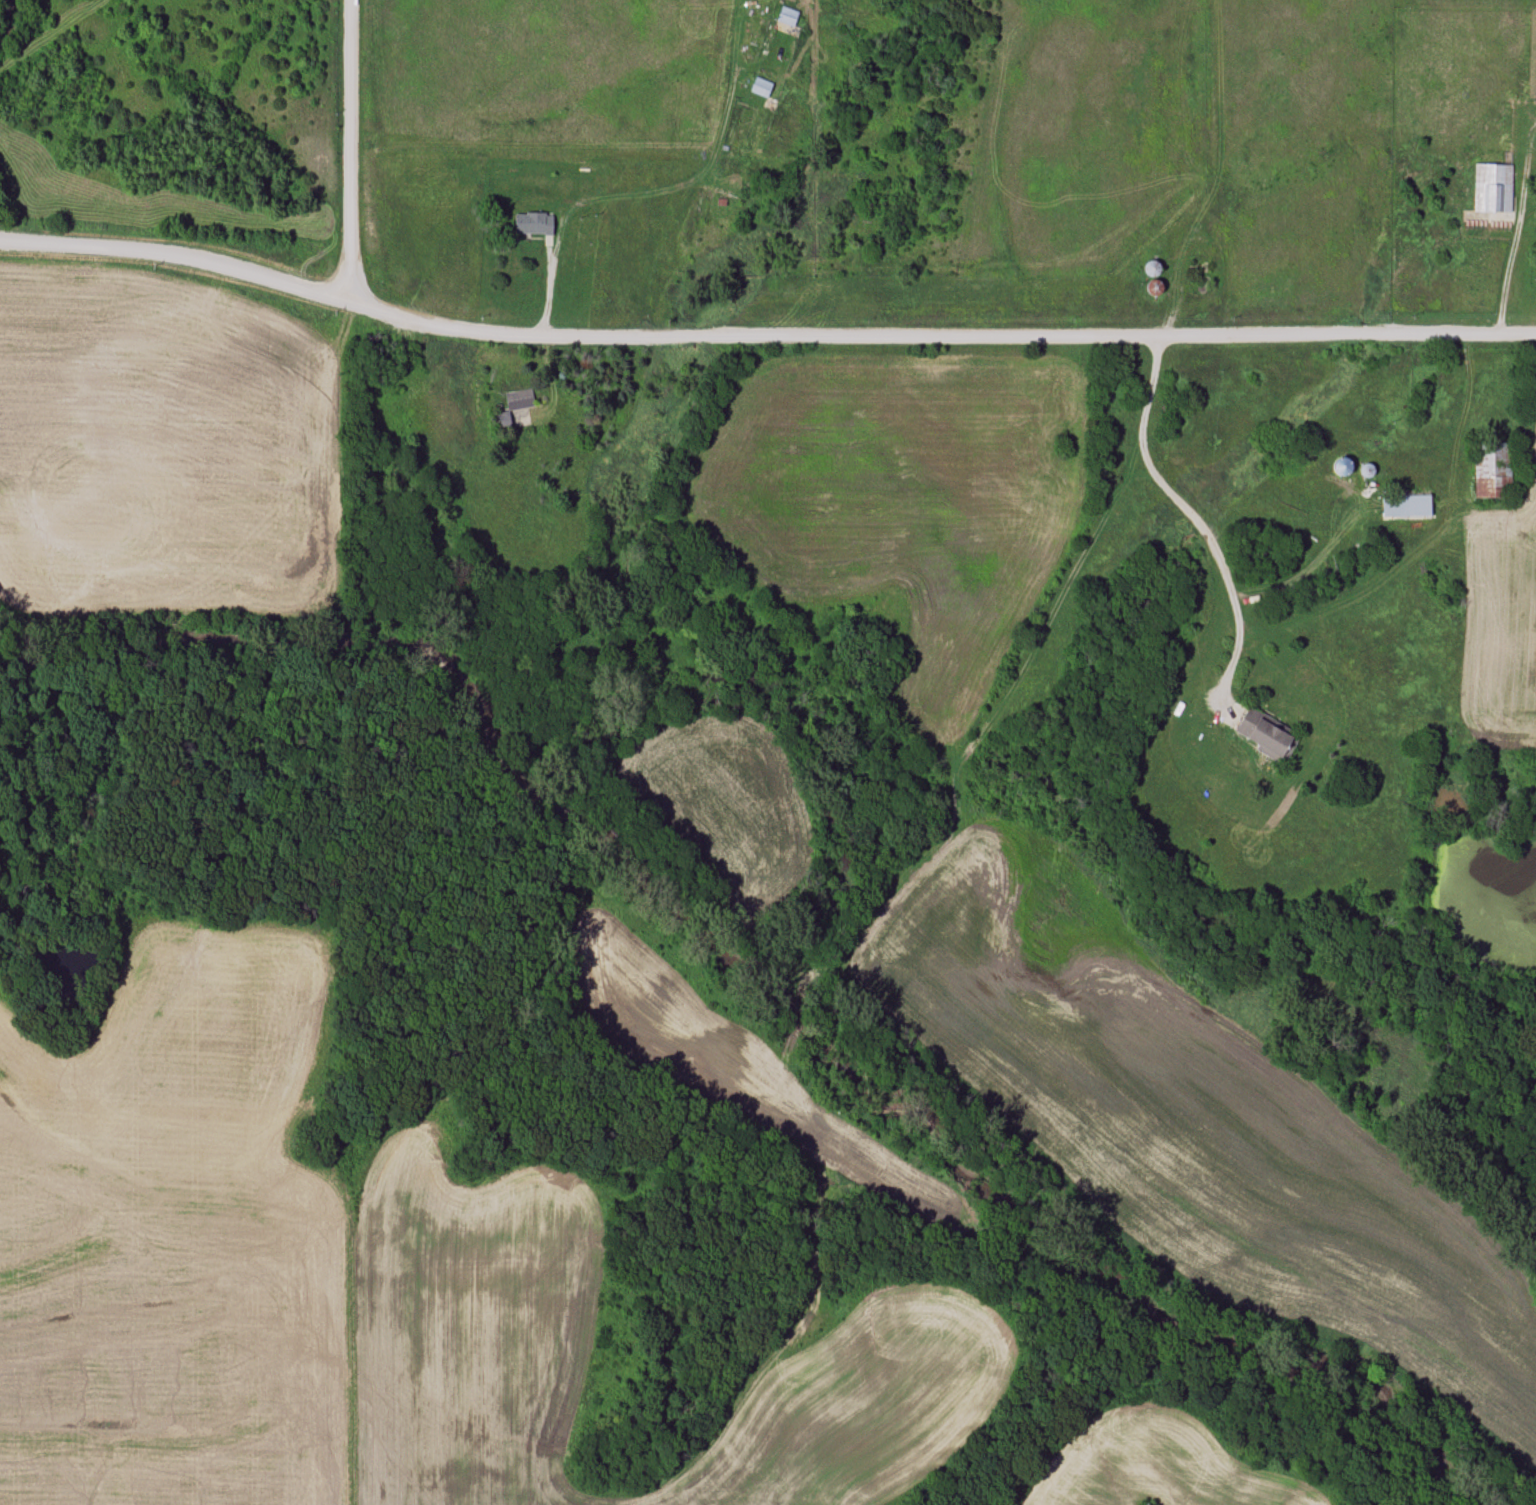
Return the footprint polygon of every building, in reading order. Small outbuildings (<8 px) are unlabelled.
[(800,10),(780,6),(777,22),(797,26),(800,10)] [(768,98),(774,84),(756,75),(749,90),(768,98)] [(1472,212),(1512,212),(1512,164),(1472,164),(1472,212)] [(554,234),(554,212),(515,212),(515,234),(554,234)] [(1144,262),(1145,279),(1149,278),(1150,295),(1166,295),(1165,277),(1162,277),(1161,261),(1144,262)] [(535,409),(531,387),(504,392),(510,427),(526,424),(524,412),(535,409)] [(1474,444),(1473,498),(1511,498),(1512,444),(1474,444)] [(1374,478),(1376,466),(1363,465),(1362,476),(1374,478)] [(1433,517),(1433,494),(1386,494),(1386,517),(1433,517)] [(1258,751),(1286,765),(1302,733),(1249,707),(1236,733),(1261,745),(1258,751)]
